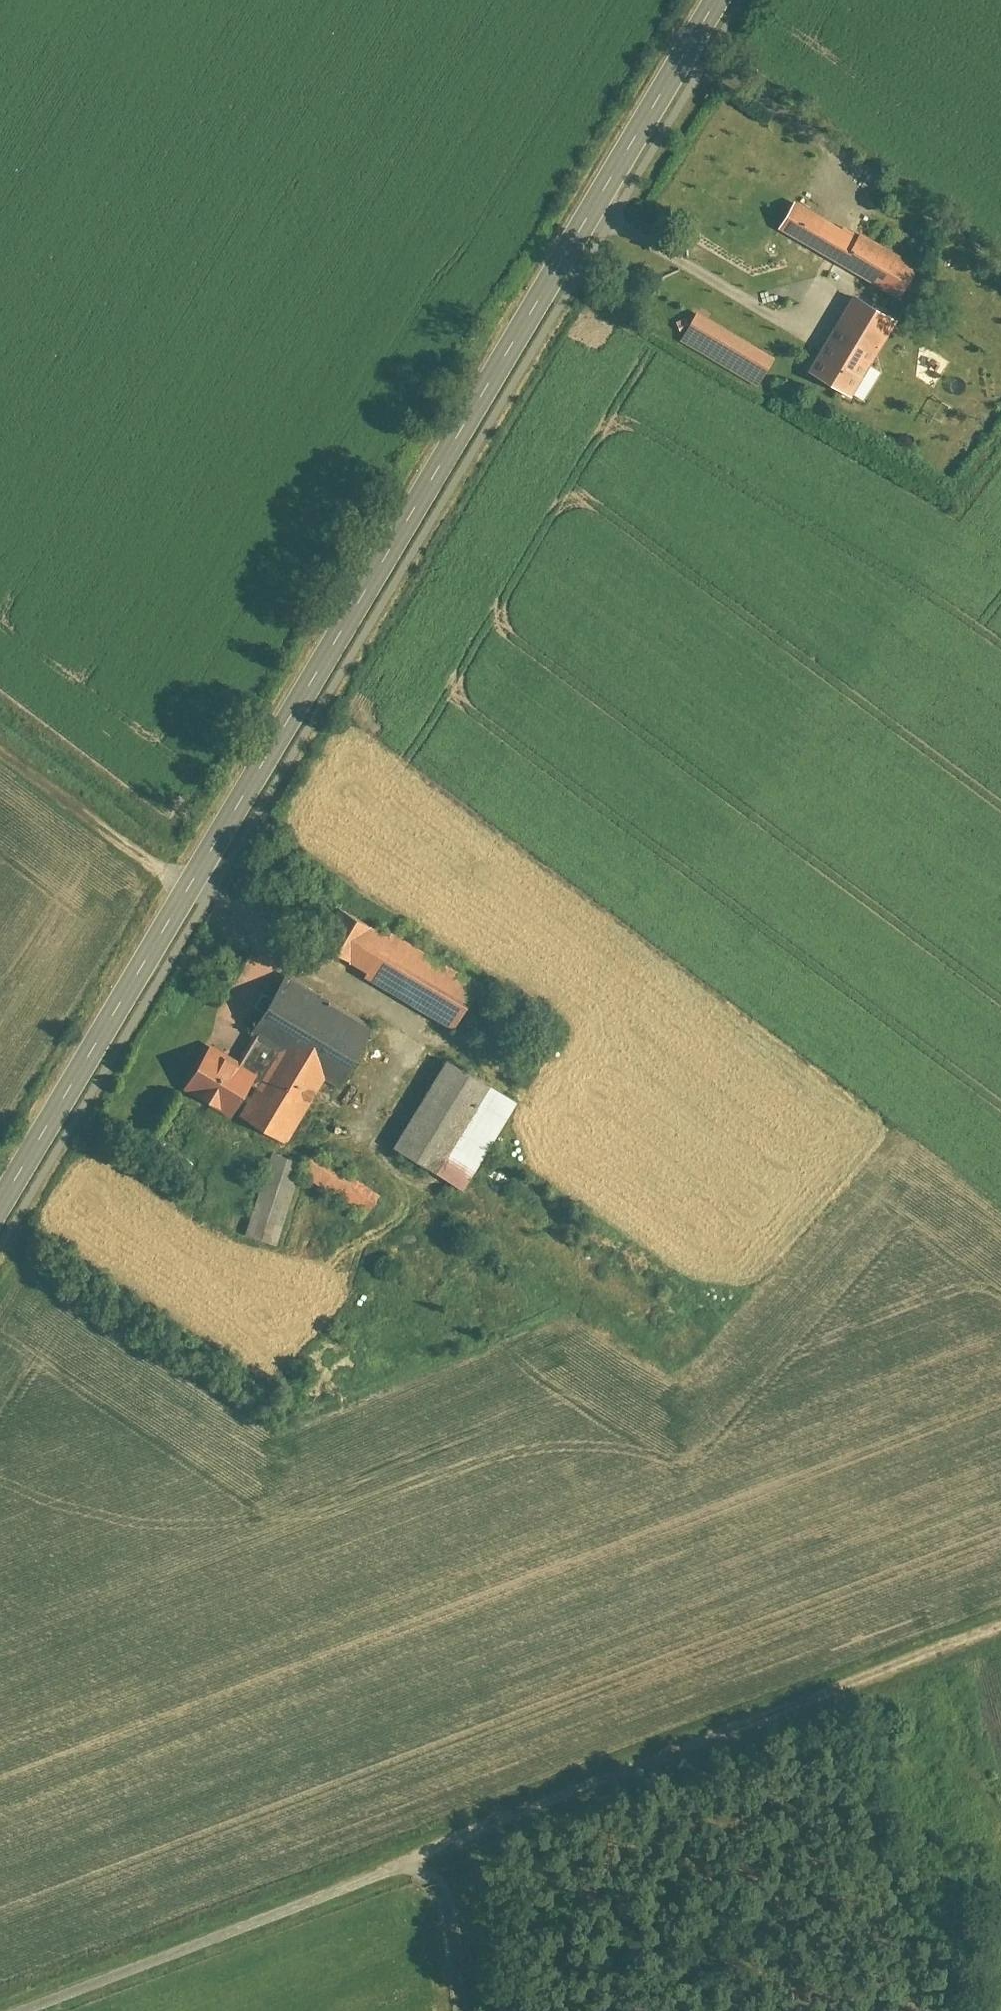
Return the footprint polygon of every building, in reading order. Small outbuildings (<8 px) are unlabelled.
[(802,200),(783,230),(902,301),(920,270),(802,200)] [(856,297),(809,374),(854,401),(900,323),(856,297)] [(698,312),(681,341),(760,388),(778,360),(698,312)] [(383,924),(357,966),(463,1029),(489,986),(383,924)] [(375,1029),(289,977),(255,1034),(341,1086),(375,1029)] [(212,1045),(185,1089),(232,1118),(259,1074),(212,1045)] [(291,1145),(329,1081),(283,1054),(245,1118),(291,1145)] [(456,1060),(403,1148),(473,1190),(527,1102),(456,1060)] [(305,1165),(273,1155),(249,1239),(281,1248),(305,1165)] [(319,1156),(305,1177),(368,1219),(382,1198),(319,1156)]
